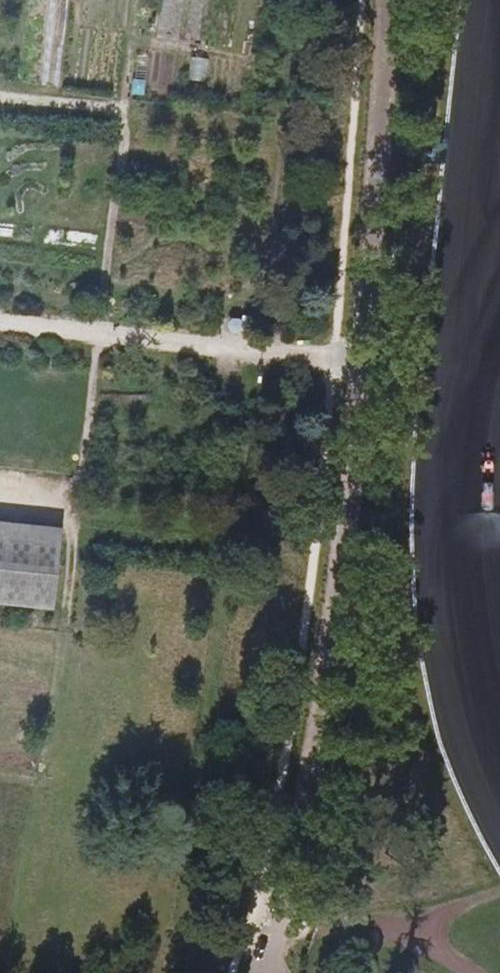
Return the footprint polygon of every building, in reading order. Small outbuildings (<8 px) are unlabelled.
[(188,81),(205,82),(208,57),(191,56),(188,81)] [(0,520),(0,603),(2,603),(53,608),(61,525),(0,520)]
